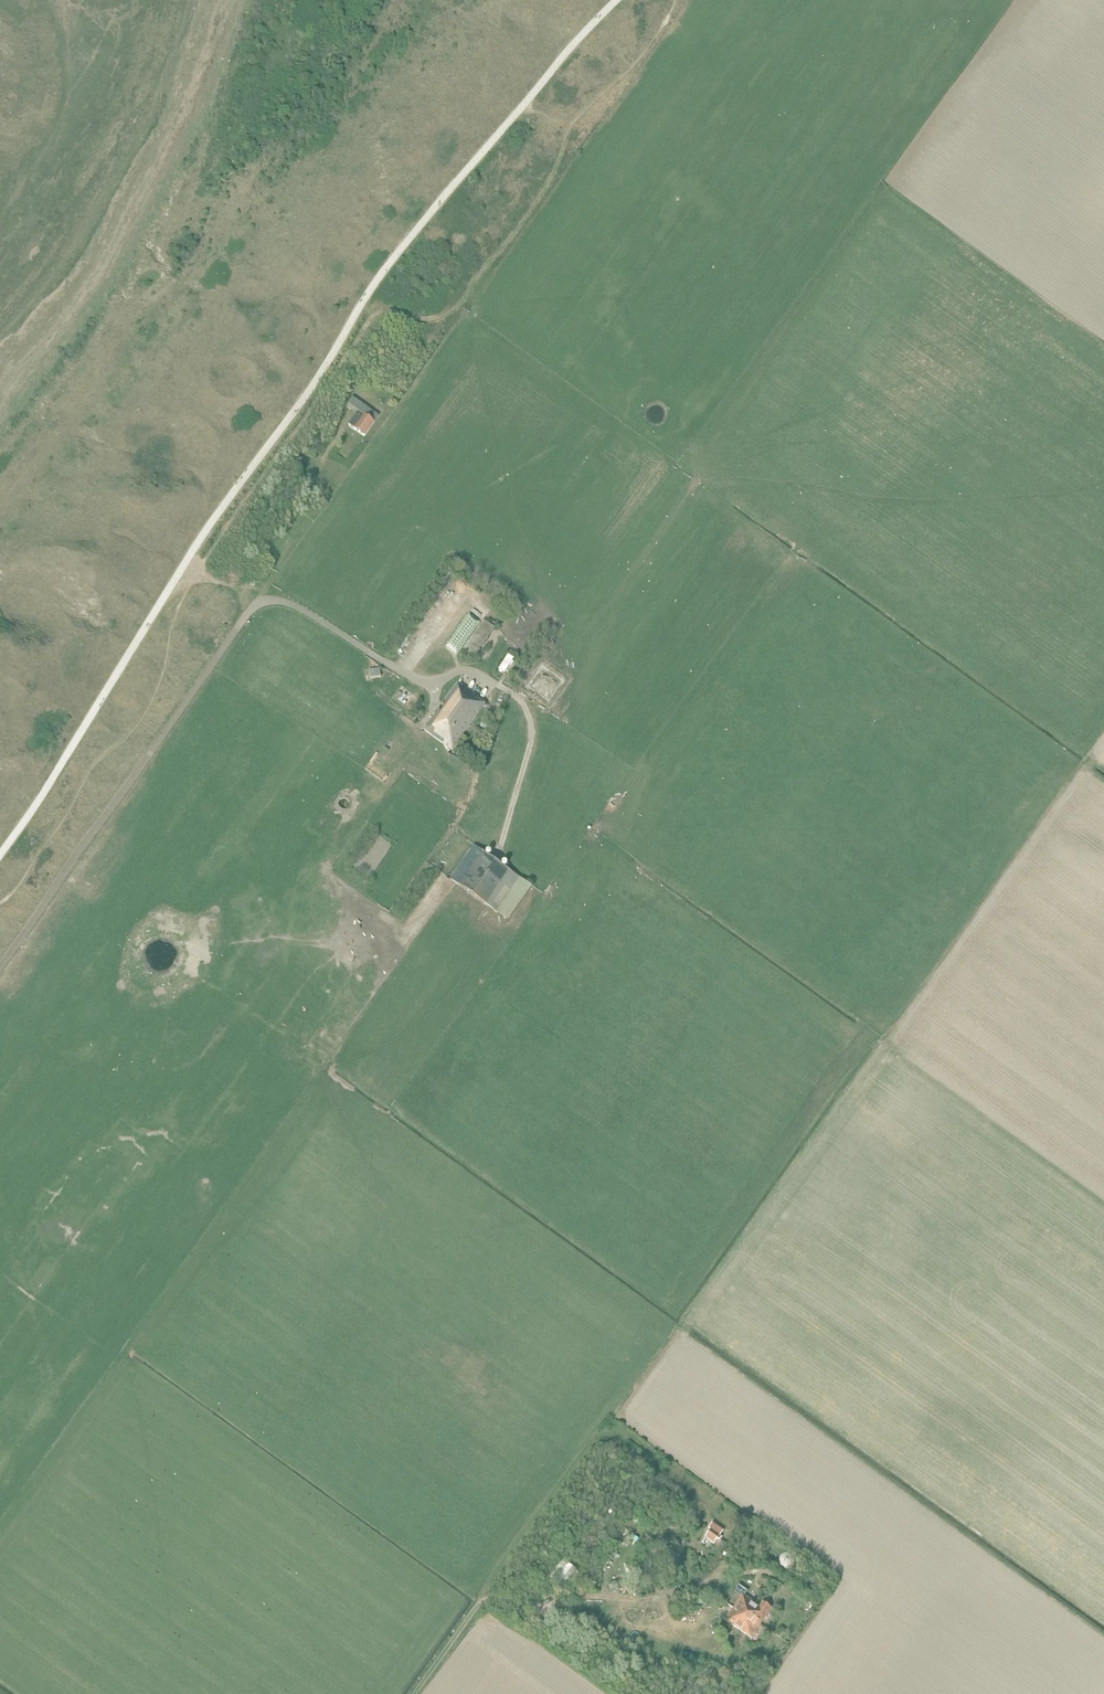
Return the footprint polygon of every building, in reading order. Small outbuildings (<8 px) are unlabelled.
[(377,417),(358,403),(352,398),(346,407),(351,411),(354,408),(358,412),(348,425),(364,436),(377,417)] [(485,622),(463,650),(474,658),(495,630),(485,622)] [(380,669),(369,670),(371,679),(381,677),(380,669)] [(439,712),(424,731),(452,751),(485,704),(458,684),(443,704),(446,707),(441,714),(439,712)] [(475,848),(450,881),(495,914),(508,924),(532,888),(519,880),(517,879),(475,848)] [(680,1528),(679,1521),(669,1523),(670,1527),(673,1529),(680,1528)] [(720,1541),(722,1538),(720,1536),(717,1533),(720,1529),(713,1524),(709,1529),(711,1531),(706,1538),(714,1544),(718,1539),(720,1541)] [(726,1536),(721,1542),(726,1545),(730,1539),(726,1536)] [(730,1615),(725,1621),(735,1628),(734,1630),(740,1635),(742,1633),(751,1639),(771,1610),(763,1604),(761,1608),(745,1597),(747,1594),(740,1588),(737,1592),(742,1597),(734,1609),(728,1605),(724,1611),(730,1615)]
